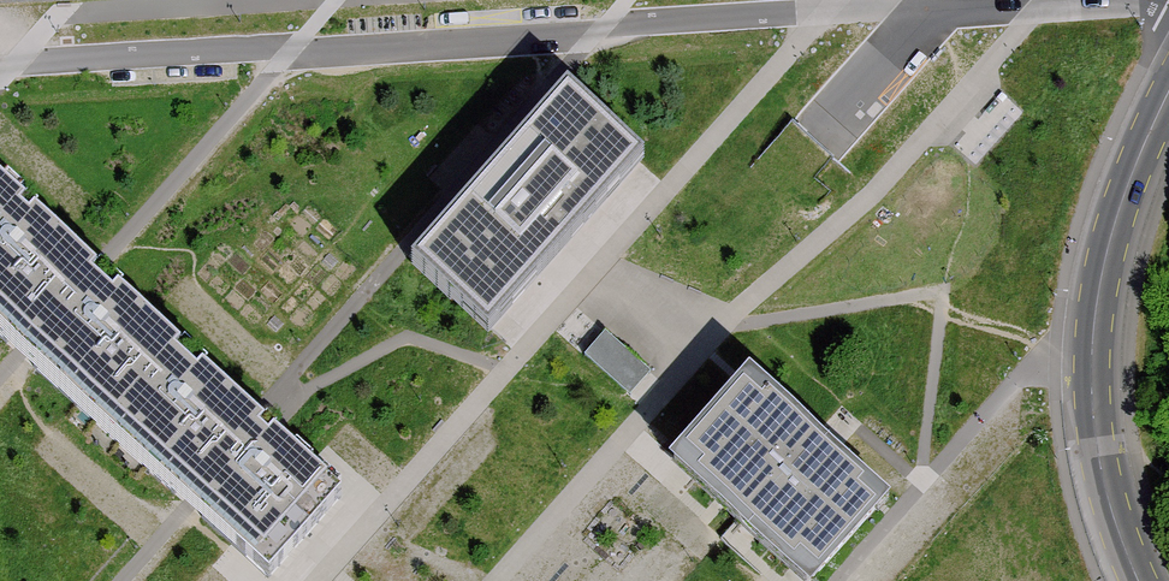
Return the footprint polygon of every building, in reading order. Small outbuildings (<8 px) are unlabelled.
[(577,90),(422,263),(502,335),(650,171),(658,162),(577,90)] [(18,358),(92,274),(0,194),(0,342),(18,358)] [(260,422),(92,274),(18,358),(189,506),(260,422)] [(605,334),(584,358),(630,399),(651,375),(605,334)] [(681,466),(810,580),(828,580),(899,501),(819,431),(759,378),(753,384),(748,391),(691,455),(681,466)] [(275,436),(260,422),(189,506),(271,578),(343,496),(311,467),(275,436)]
